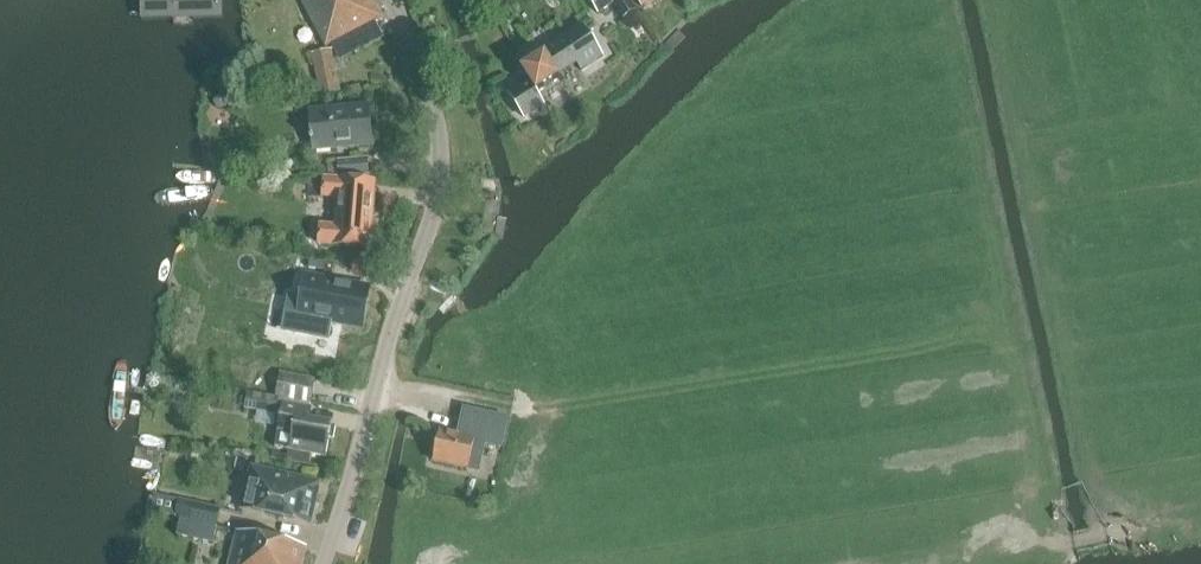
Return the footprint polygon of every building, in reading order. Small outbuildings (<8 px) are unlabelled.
[(219,19),(218,0),(136,0),(136,20),(219,19)] [(383,18),(374,0),(302,0),(326,47),(383,18)] [(619,0),(589,0),(598,14),(613,4),(619,0)] [(622,46),(602,14),(561,40),(564,45),(541,60),(547,70),(527,83),(544,108),(564,96),(555,83),(579,68),(577,65),(596,53),(600,60),(622,46)] [(321,95),(340,92),(332,50),(313,54),(321,95)] [(313,149),(373,144),(369,106),(310,112),(312,136),(310,137),(310,140),(313,139),(313,149)] [(340,177),(370,174),(368,159),(338,161),(340,177)] [(344,195),(341,227),(321,225),(319,244),(370,248),(376,183),(325,178),(324,194),(344,195)] [(291,296),(285,331),(329,339),(332,323),(364,329),(371,288),(306,276),(301,298),(291,296)] [(273,372),(269,395),(279,397),(311,403),(315,379),(273,372)] [(269,395),(247,391),(244,408),(276,414),(279,397),(269,395)] [(332,426),(332,425),(310,421),(312,409),(283,403),(275,447),(326,456),(329,437),(334,438),(336,426),(332,426)] [(440,432),(434,461),(469,469),(473,452),(482,454),(484,443),(487,443),(501,446),(507,419),(481,413),(465,409),(459,436),(440,432)] [(307,532),(320,490),(252,467),(238,509),(307,532)] [(217,526),(221,509),(179,500),(176,517),(217,526)] [(214,537),(217,527),(207,525),(204,535),(214,537)] [(229,563),(303,563),(307,548),(237,532),(229,563)]
